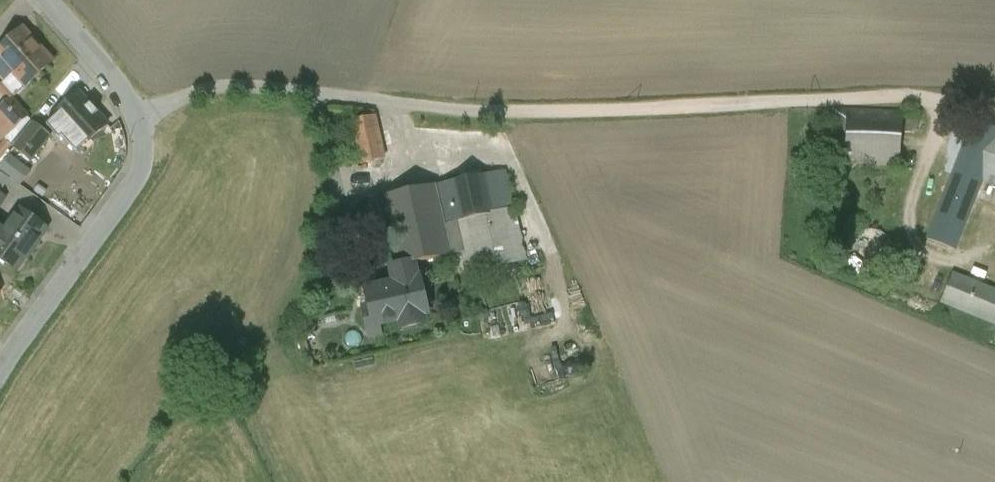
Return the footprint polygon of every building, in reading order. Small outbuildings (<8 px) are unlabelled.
[(0,50),(0,72),(7,65),(26,86),(51,63),(50,63),(53,60),(42,49),(40,51),(22,30),(0,50)] [(55,114),(54,114),(56,117),(69,131),(62,137),(63,138),(76,152),(75,153),(83,146),(84,147),(108,126),(78,93),(55,114)] [(11,99),(0,109),(0,111),(15,127),(27,116),(11,99)] [(55,114),(44,105),(31,121),(34,123),(49,136),(54,140),(54,136),(49,130),(50,123),(56,117),(54,114),(55,114)] [(900,112),(832,110),(830,162),(898,165),(899,132),(900,112)] [(917,113),(900,112),(899,132),(916,133),(917,113)] [(374,116),(351,121),(360,164),(384,159),(374,116)] [(69,131),(56,117),(50,123),(49,130),(54,136),(54,140),(61,140),(63,138),(62,137),(69,131)] [(974,120),(927,239),(954,249),(981,181),(994,187),(994,129),(974,120)] [(34,123),(13,148),(14,149),(29,161),(49,136),(34,123)] [(29,161),(14,149),(9,155),(24,167),(29,161)] [(9,156),(0,167),(0,169),(18,183),(28,171),(9,156)] [(504,171),(483,175),(492,214),(513,209),(504,171)] [(0,173),(0,191),(9,179),(0,173)] [(483,175),(431,186),(439,225),(441,225),(457,222),(492,214),(483,175)] [(431,186),(385,196),(392,227),(394,235),(439,225),(431,186)] [(385,196),(363,201),(370,232),(392,227),(385,196)] [(525,260),(513,209),(492,214),(457,222),(468,272),(525,260)] [(20,210),(1,236),(0,235),(0,258),(17,270),(25,258),(27,259),(39,241),(38,240),(46,229),(20,210)] [(394,235),(393,235),(400,266),(415,263),(448,256),(441,225),(439,225),(394,235)] [(893,263),(894,254),(892,245),(887,237),(879,232),(870,230),(860,232),(852,238),(847,246),(846,255),(848,264),(853,272),(861,277),(870,279),(880,277),(888,271),(893,263)] [(404,282),(374,288),(378,307),(380,306),(384,323),(427,313),(419,278),(418,279),(415,263),(401,266),(404,282)] [(952,274),(941,301),(994,323),(994,292),(952,274)]
